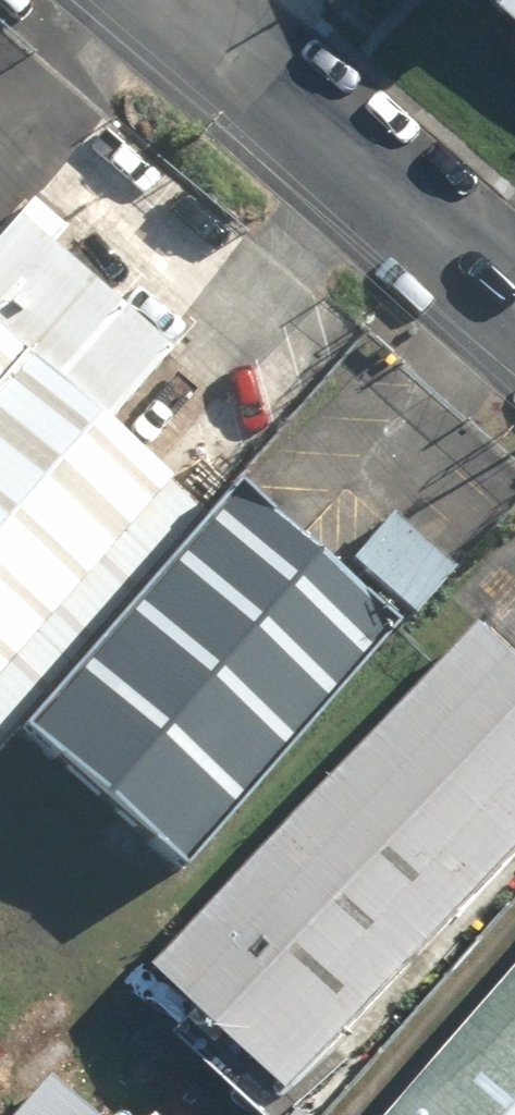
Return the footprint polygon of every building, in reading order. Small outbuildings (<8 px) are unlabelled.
[(514,26),(514,0),(485,0),(514,26)] [(0,351),(0,474),(61,405),(0,351)] [(61,405),(0,474),(0,767),(207,533),(61,405)] [(410,654),(242,506),(36,738),(204,886),(410,654)] [(450,574),(387,518),(346,565),(409,620),(450,574)] [(488,644),(176,997),(311,1114),(514,883),(514,668),(488,644)] [(421,1114),(514,1114),(514,1008),(421,1114)] [(48,1095),(31,1114),(71,1114),(48,1095)]
